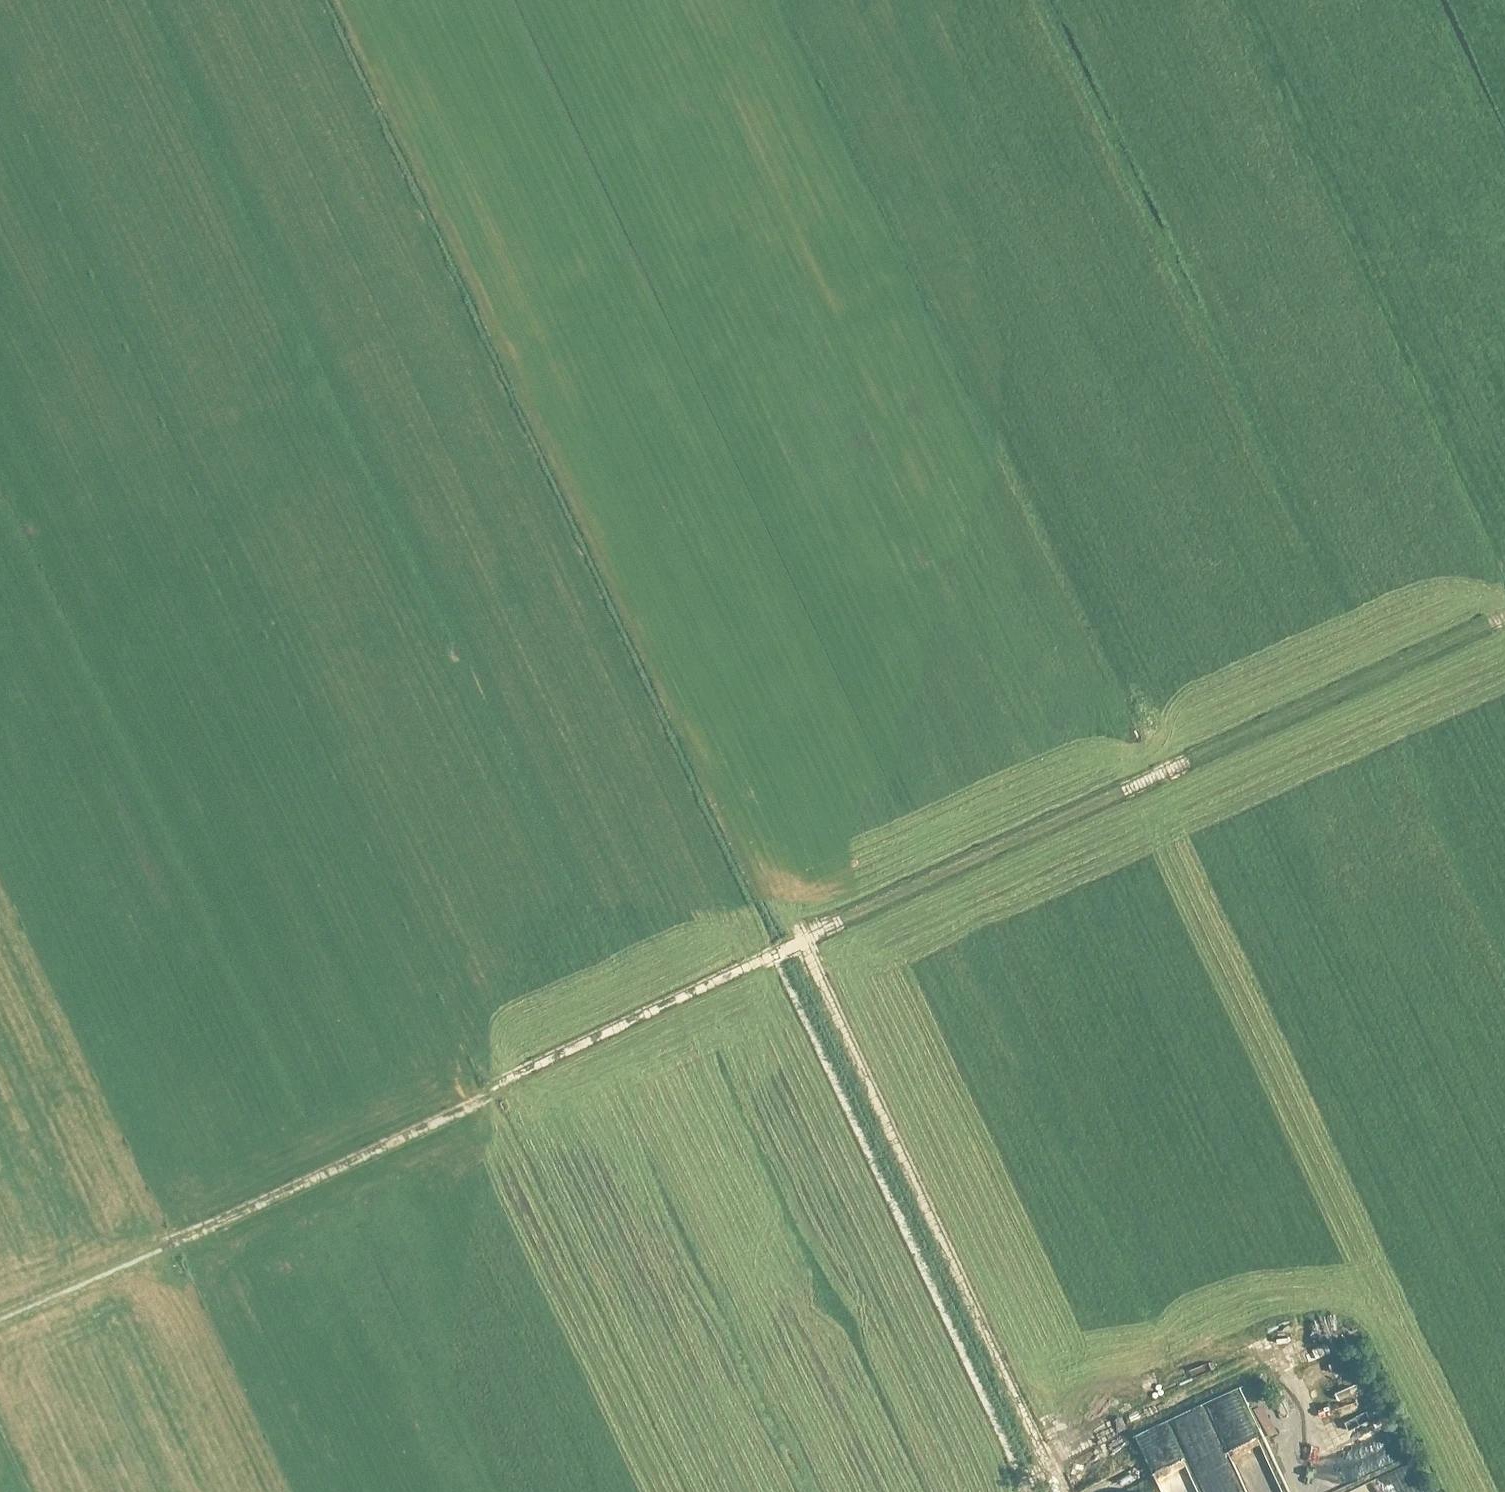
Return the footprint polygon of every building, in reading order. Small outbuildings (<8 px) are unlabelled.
[(1346,1344),(1337,1305),(1312,1311),(1321,1349),(1346,1344)] [(1369,1393),(1364,1370),(1351,1373),(1346,1352),(1313,1360),(1324,1407),(1354,1400),(1359,1422),(1383,1416),(1377,1391),(1369,1393)] [(1329,1489),(1407,1455),(1393,1424),(1315,1458),(1329,1489)]
